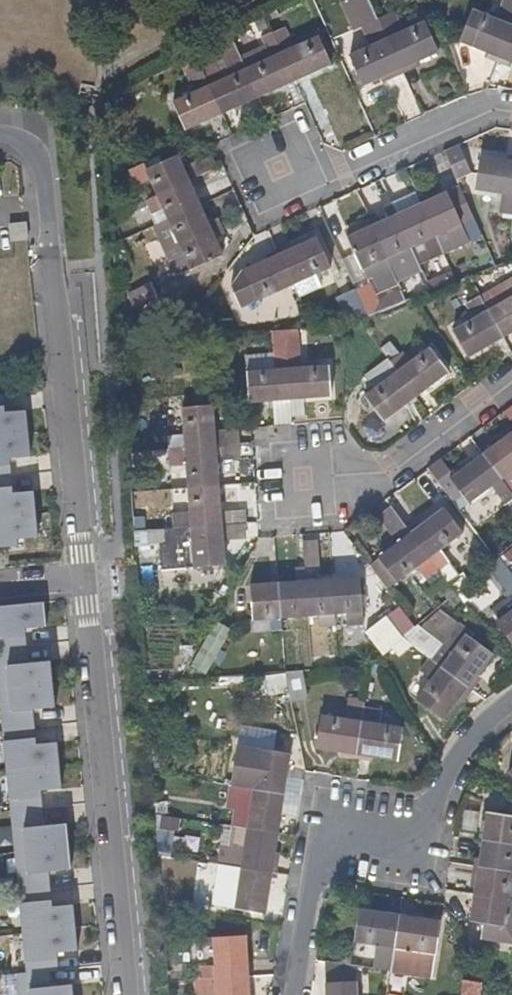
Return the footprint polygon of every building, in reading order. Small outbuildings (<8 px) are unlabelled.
[(497,19),(473,10),(460,40),(498,57),(511,26),(511,25),(511,0),(505,0),(497,19)] [(440,51),(426,21),(402,32),(392,12),(379,19),(402,69),(440,51)] [(402,69),(379,19),(365,26),(374,45),(351,56),(365,87),(402,69)] [(511,26),(498,57),(511,63),(511,26)] [(293,81),(330,63),(317,35),(291,47),(282,29),(271,33),(293,81)] [(293,81),(271,33),(259,39),(267,57),(244,68),(257,97),(293,81)] [(448,48),(443,34),(438,36),(443,49),(448,48)] [(199,65),(192,51),(178,57),(194,92),(172,102),(185,130),(221,113),(199,65)] [(257,97),(244,68),(223,79),(213,59),(199,65),(221,113),(257,97)] [(156,196),(189,182),(178,156),(160,163),(146,169),(143,164),(130,170),(137,188),(151,183),(156,196)] [(511,209),(511,162),(478,157),(472,190),(500,194),(497,214),(501,215),(511,217),(511,209)] [(146,169),(160,163),(157,158),(143,164),(146,169)] [(167,221),(201,205),(189,182),(156,196),(147,200),(157,226),(167,221)] [(478,232),(458,187),(420,203),(440,249),(478,232)] [(395,215),(420,203),(414,190),(389,201),(395,215)] [(132,215),(149,207),(147,200),(129,209),(132,215)] [(440,249),(420,203),(395,215),(403,232),(410,248),(416,259),(419,266),(443,255),(440,249)] [(221,227),(216,218),(208,221),(201,205),(167,221),(180,246),(221,227)] [(410,248),(403,232),(395,215),(371,226),(386,259),(410,248)] [(345,238),(371,226),(367,217),(342,229),(345,238)] [(180,246),(167,221),(157,226),(154,227),(166,252),(180,246)] [(386,259),(371,226),(345,238),(360,270),(371,265),(386,259)] [(223,255),(216,239),(225,235),(221,227),(180,246),(166,252),(176,276),(223,255)] [(330,267),(317,238),(279,255),(293,284),(330,267)] [(390,269),(416,259),(410,248),(386,259),(390,269)] [(293,284),(279,255),(242,272),(255,302),(293,284)] [(390,269),(386,259),(371,265),(378,278),(392,272),(390,269)] [(381,311),(368,283),(354,289),(367,317),(381,311)] [(301,302),(293,284),(286,288),(294,305),(301,302)] [(126,296),(133,312),(158,301),(151,285),(126,296)] [(367,317),(354,289),(335,297),(347,324),(367,317)] [(502,309),(494,295),(481,301),(489,316),(502,309)] [(470,362),(504,343),(489,316),(481,301),(468,309),(476,324),(455,336),(470,362)] [(511,338),(511,304),(502,309),(489,316),(504,343),(511,338)] [(288,399),(286,369),(284,330),(272,332),(274,371),(274,372),(247,373),(249,404),(289,400),(288,399)] [(329,397),(326,367),(298,370),(295,330),(284,330),(286,369),(288,399),(302,398),(329,397)] [(414,398),(446,373),(428,349),(410,364),(402,355),(390,363),(414,398)] [(382,421),(414,398),(387,359),(365,376),(375,388),(365,397),(382,421)] [(304,421),(302,398),(288,399),(289,400),(290,422),(304,421)] [(502,412),(511,424),(511,405),(502,412)] [(18,546),(17,538),(38,537),(33,491),(12,493),(8,458),(30,457),(25,411),(4,413),(3,406),(0,406),(0,547),(18,546)] [(214,432),(211,406),(181,409),(182,437),(166,437),(167,451),(191,450),(215,448),(214,432)] [(239,446),(238,431),(214,432),(215,448),(239,446)] [(483,455),(502,479),(511,472),(511,432),(483,455)] [(239,461),(239,446),(215,448),(216,462),(239,461)] [(216,462),(215,448),(191,450),(167,451),(168,466),(181,466),(181,462),(185,462),(188,483),(188,489),(218,487),(216,462)] [(483,455),(451,479),(469,503),(491,487),(506,505),(508,503),(511,509),(511,492),(511,491),(502,479),(483,455)] [(511,472),(502,479),(511,491),(511,490),(511,473),(511,472)] [(220,512),(218,487),(188,489),(188,495),(190,515),(173,517),(174,530),(222,527),(220,512)] [(411,533),(391,506),(380,517),(399,543),(411,533)] [(439,551),(461,534),(443,510),(411,533),(438,571),(448,584),(457,575),(439,551)] [(241,525),(240,511),(220,512),(222,527),(241,525)] [(242,540),(241,525),(222,527),(223,542),(242,540)] [(223,542),(222,527),(174,530),(164,531),(165,544),(192,542),(194,569),(224,567),(223,542)] [(438,571),(411,533),(399,543),(379,558),(397,582),(417,568),(426,580),(438,571)] [(320,570),(319,543),(302,544),(304,570),(313,570),(320,570)] [(499,556),(487,566),(511,598),(494,611),(501,621),(499,623),(511,641),(511,573),(499,556)] [(335,615),(333,580),(314,582),(313,570),(304,570),(305,583),(308,618),(327,615),(328,626),(336,625),(335,615)] [(455,594),(469,581),(461,572),(457,575),(448,584),(455,594)] [(278,584),(278,576),(270,577),(270,585),(251,586),(253,611),(247,611),(248,621),(256,621),(271,620),(281,619),(278,584)] [(363,625),(360,578),(333,580),(335,615),(346,615),(348,626),(363,625)] [(308,618),(305,583),(278,584),(281,619),(307,618),(308,618)] [(455,594),(448,584),(441,589),(449,599),(455,594)] [(0,607),(0,713),(26,973),(14,974),(16,994),(73,994),(72,984),(50,986),(50,972),(58,971),(56,953),(78,951),(73,905),(52,908),(48,873),(70,870),(65,823),(43,825),(40,793),(62,791),(55,742),(35,745),(32,711),(55,708),(51,661),(27,662),(24,629),(45,627),(42,603),(0,607)] [(403,639),(416,627),(407,616),(394,626),(386,618),(363,637),(380,660),(393,648),(403,639)] [(271,631),(271,620),(256,621),(256,632),(271,631)] [(339,653),(336,625),(328,626),(321,626),(323,654),(339,653)] [(192,669),(206,677),(231,634),(217,626),(192,669)] [(469,688),(493,654),(467,635),(468,632),(460,626),(443,647),(432,641),(427,646),(420,642),(416,648),(430,659),(469,688)] [(399,654),(410,644),(403,639),(393,648),(399,654)] [(444,721),(469,688),(430,659),(422,671),(432,680),(417,702),(444,721)] [(364,708),(365,701),(351,699),(347,720),(322,716),(317,748),(358,754),(358,751),(364,708)] [(398,760),(403,728),(379,725),(382,710),(364,708),(358,751),(358,754),(398,760)] [(241,788),(284,795),(290,754),(238,747),(232,787),(241,788)] [(297,800),(302,782),(288,779),(284,797),(297,800)] [(252,807),(248,830),(278,835),(284,795),(241,788),(238,805),(252,807)] [(166,817),(165,806),(155,804),(156,816),(166,817)] [(248,830),(252,807),(238,805),(235,828),(248,830)] [(489,814),(485,841),(511,845),(511,817),(489,814)] [(246,852),(248,830),(235,828),(232,849),(246,852)] [(231,855),(228,867),(272,874),(278,835),(248,830),(246,852),(232,849),(231,855)] [(485,841),(481,868),(511,873),(511,845),(485,841)] [(228,867),(231,855),(211,853),(210,863),(210,864),(226,867),(228,867)] [(239,885),(236,909),(265,914),(272,874),(228,867),(226,867),(223,883),(226,883),(239,885)] [(481,868),(480,875),(478,892),(477,895),(511,900),(511,873),(481,868)] [(478,892),(480,875),(455,872),(452,888),(478,892)] [(236,909),(239,885),(226,883),(223,908),(236,909)] [(477,895),(473,923),(485,925),(483,942),(504,944),(506,928),(511,929),(511,900),(477,895)] [(390,971),(395,938),(399,916),(360,909),(350,964),(357,965),(390,971)] [(432,978),(441,922),(399,916),(395,938),(390,971),(432,978)] [(248,979),(246,938),(207,939),(207,948),(214,948),(214,968),(200,969),(200,981),(248,979)] [(357,965),(350,964),(326,961),(328,994),(359,994),(357,965)] [(248,979),(200,981),(201,994),(249,994),(248,979)] [(483,984),(463,980),(460,994),(481,994),(483,984)]
